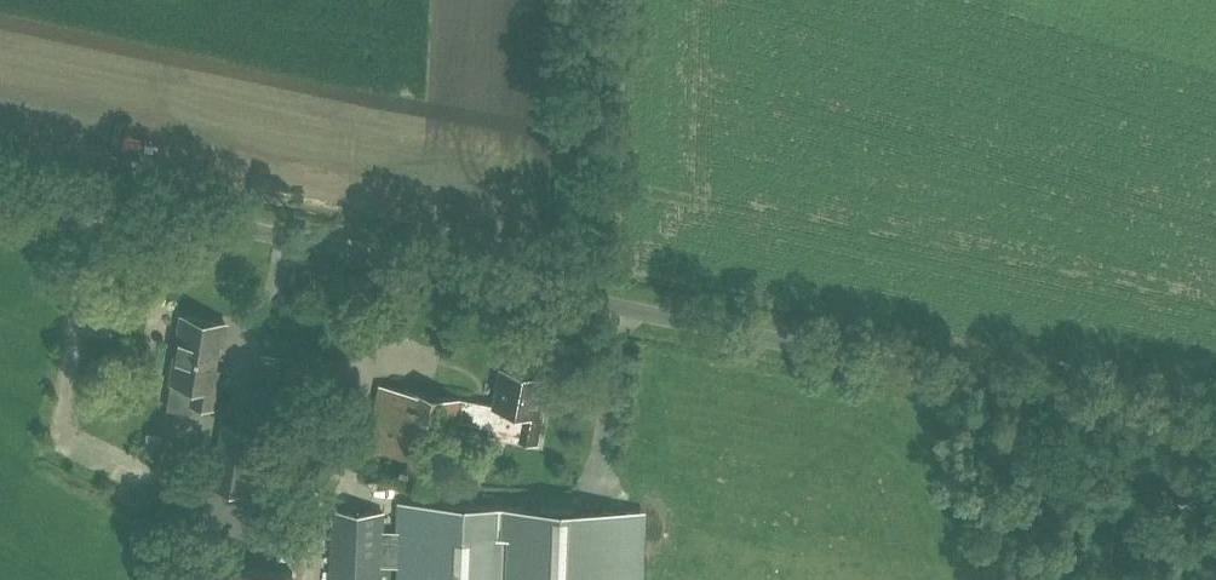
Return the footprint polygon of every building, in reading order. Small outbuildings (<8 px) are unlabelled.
[(172,380),(168,408),(191,412),(193,402),(213,405),(219,369),(214,368),(219,341),(223,342),(226,322),(183,315),(172,380)] [(254,538),(272,431),(284,358),(263,355),(252,428),(222,422),(212,486),(168,478),(161,522),(254,538)] [(540,414),(548,377),(502,367),(495,404),(404,387),(404,388),(381,384),(365,471),(388,475),(388,476),(447,487),(460,417),(492,423),(490,432),(519,438),(520,433),(538,437),(543,414),(540,414)] [(330,579),(383,579),(383,564),(399,566),(398,579),(637,579),(639,510),(397,502),(396,530),(384,529),(385,510),(333,508),(330,579)] [(216,568),(216,579),(300,579),(300,571),(216,568)]
